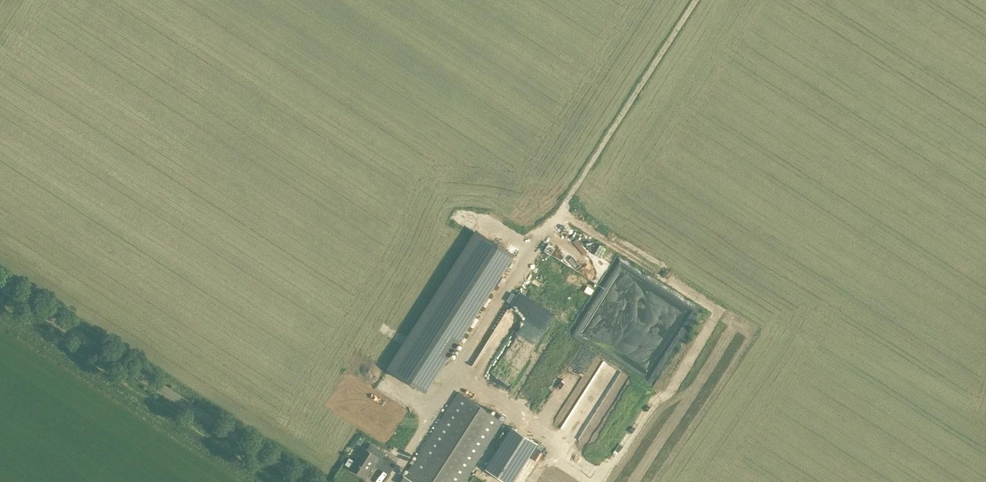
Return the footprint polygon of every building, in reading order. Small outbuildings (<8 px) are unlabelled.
[(515,254),(475,228),(386,368),(425,393),(515,254)] [(683,340),(700,304),(653,282),(648,293),(652,295),(649,301),(643,304),(648,307),(639,311),(638,313),(642,315),(640,321),(645,330),(647,331),(649,326),(653,324),(658,334),(664,337),(668,330),(676,326),(674,332),(680,335),(683,340)] [(504,420),(459,391),(401,481),(464,481),(504,420)] [(487,469),(506,481),(515,481),(540,444),(515,427),(487,469)] [(374,468),(380,458),(364,447),(355,461),(357,462),(353,469),(365,477),(372,467),(374,468)]
